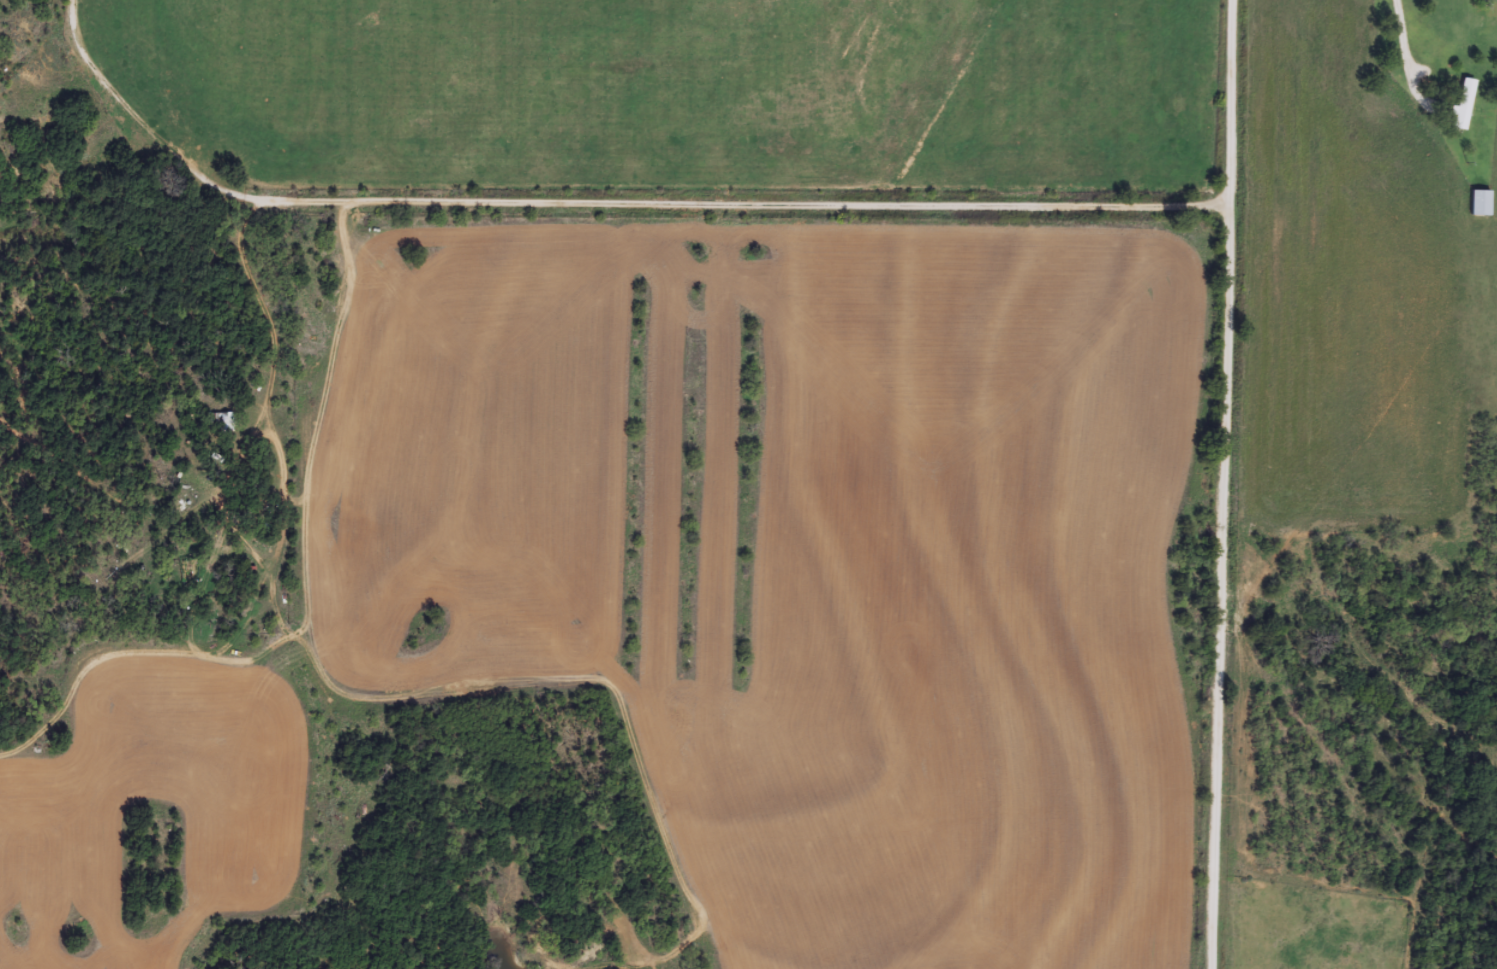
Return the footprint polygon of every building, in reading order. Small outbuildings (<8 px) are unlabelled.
[(1476,80),(1464,78),(1456,128),(1468,131),(1476,80)] [(1492,217),(1492,191),(1473,191),(1473,217),(1492,217)] [(232,414),(210,414),(210,429),(232,429),(232,414)]
